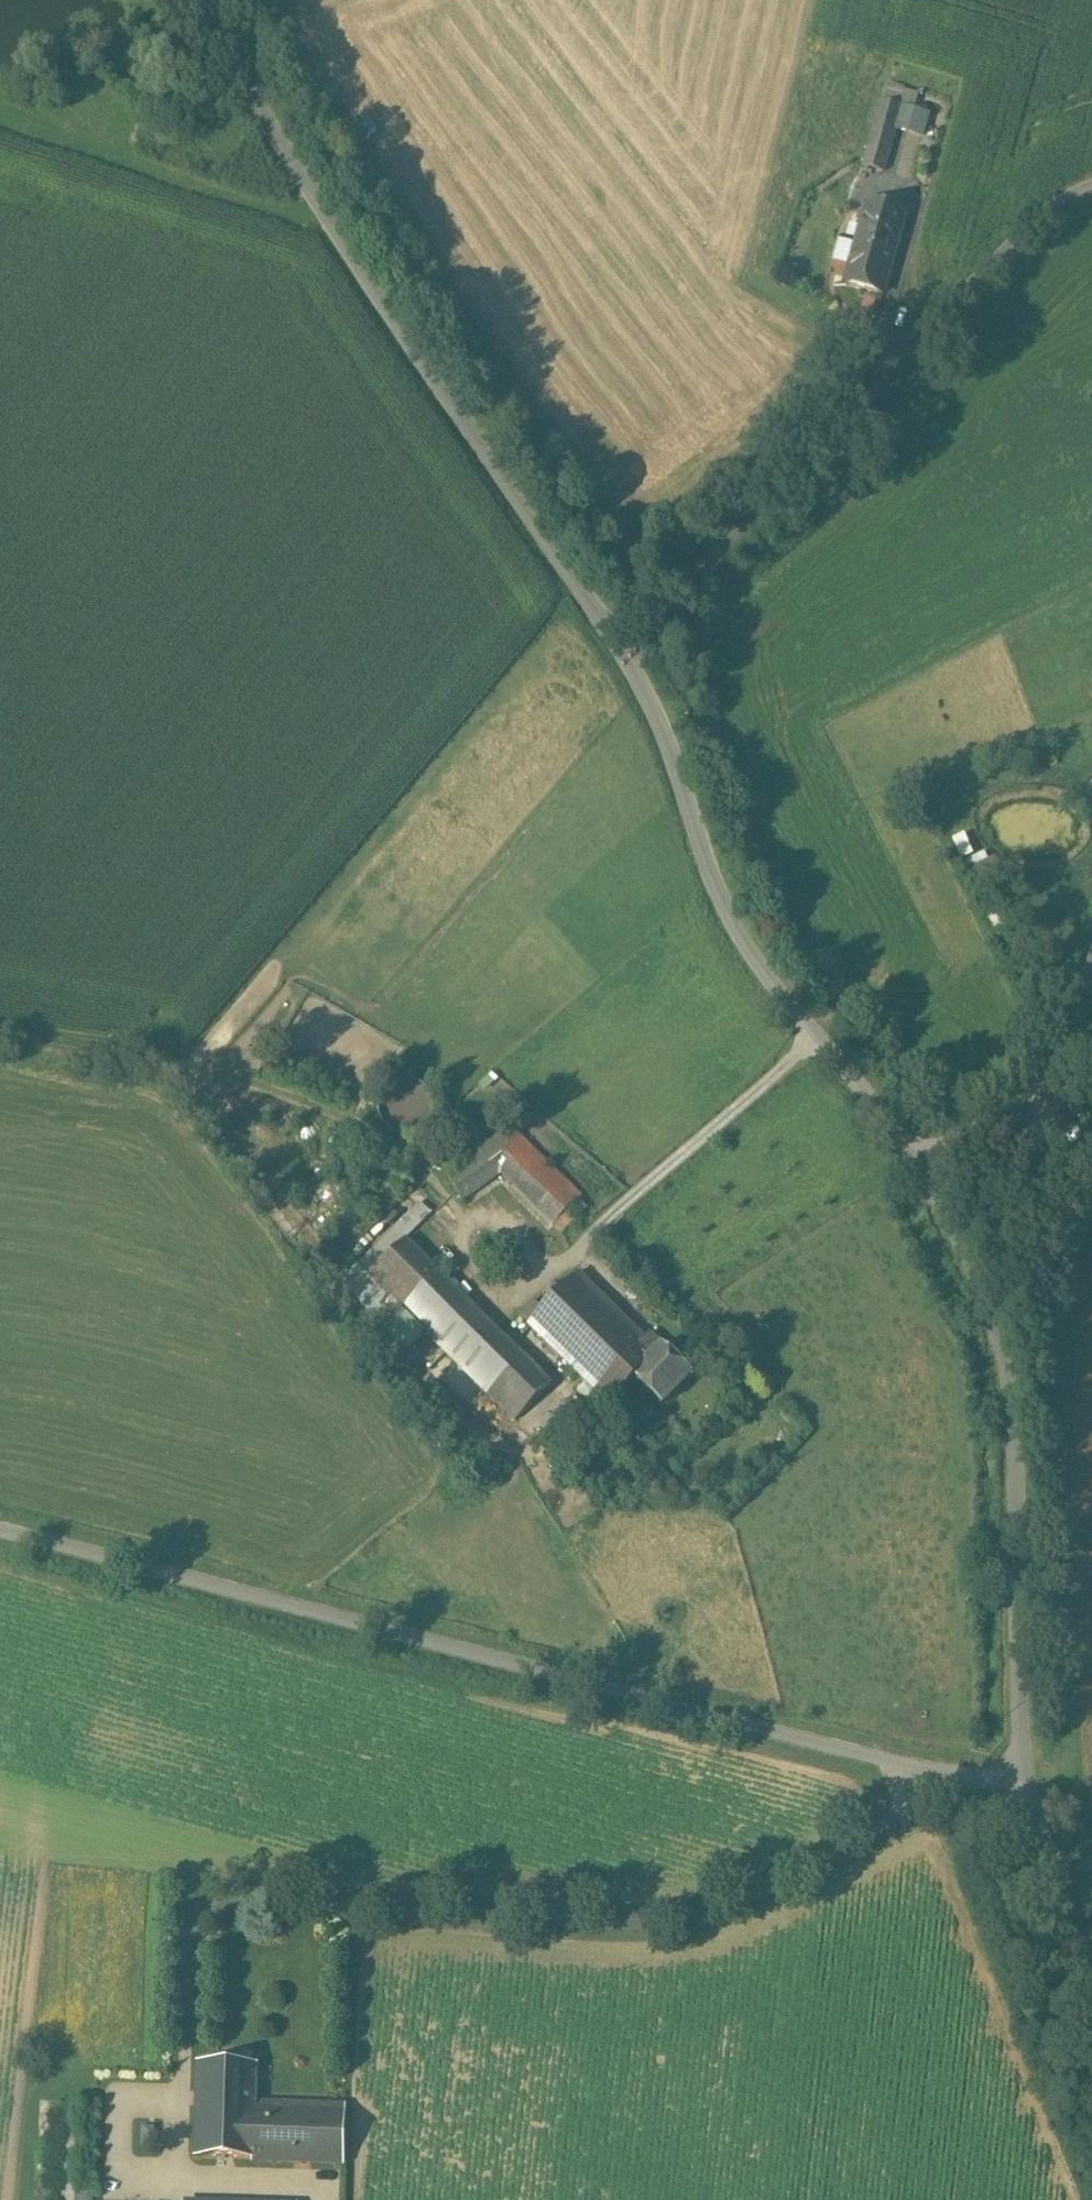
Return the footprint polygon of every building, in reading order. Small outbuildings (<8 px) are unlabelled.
[(884,93),(871,140),(890,145),(903,98),(884,93)] [(890,145),(871,140),(864,167),(883,172),(890,145)] [(906,213),(868,203),(851,262),(889,273),(906,213)] [(889,273),(851,262),(843,290),(881,301),(889,273)] [(995,870),(989,873),(984,865),(970,871),(984,902),(1005,892),(995,870)] [(581,1197),(510,1127),(445,1174),(463,1200),(502,1172),(555,1224),(563,1216),(581,1197)] [(407,1188),(408,1185),(407,1183),(406,1180),(403,1179),(401,1178),(398,1179),(396,1181),(394,1183),(394,1186),(394,1188),(396,1191),(398,1192),(401,1193),(404,1192),(406,1190),(407,1188)] [(563,1216),(555,1224),(563,1233),(571,1224),(563,1216)] [(551,1386),(416,1251),(380,1287),(390,1296),(486,1392),(516,1421),(551,1386)] [(644,1340),(579,1276),(545,1311),(531,1325),(573,1366),(573,1367),(610,1403),(632,1379),(633,1378),(662,1346),(650,1334),(644,1340)] [(486,1392),(390,1296),(372,1314),(469,1409),(486,1392)] [(535,1302),(521,1315),(531,1325),(545,1311),(535,1302)] [(692,1375),(663,1346),(662,1346),(633,1378),(662,1406),(692,1375)] [(602,1436),(593,1427),(584,1436),(593,1445),(602,1436)] [(547,1450),(547,1448),(546,1446),(545,1445),(544,1444),(542,1443),(540,1444),(538,1445),(537,1447),(537,1449),(537,1451),(538,1452),(540,1453),(542,1454),(544,1453),(546,1452),(547,1450)] [(257,2066),(199,2064),(197,2107),(256,2109),(256,2105),(257,2066)] [(256,2109),(197,2107),(196,2157),(293,2160),(294,2107),(256,2105),(256,2109)] [(342,2108),(294,2107),(293,2160),(341,2161),(342,2108)] [(155,2127),(141,2126),(141,2140),(155,2141),(155,2127)]
